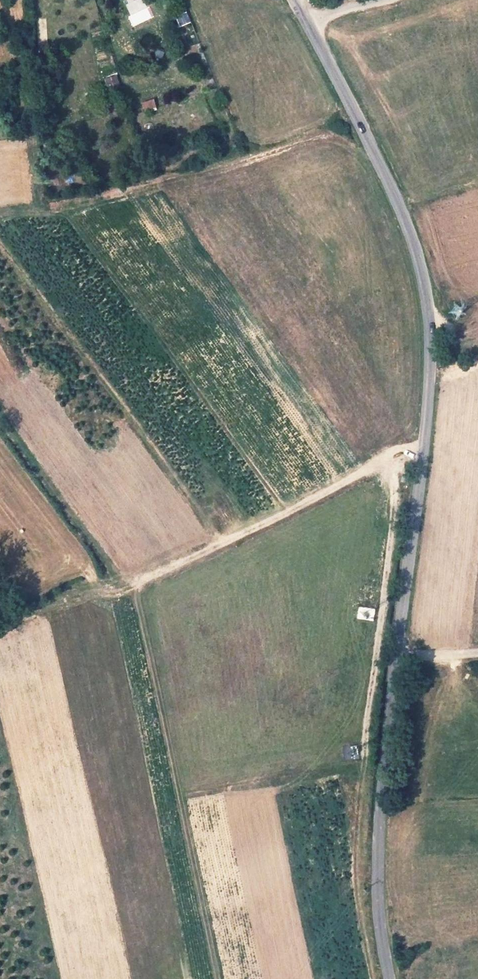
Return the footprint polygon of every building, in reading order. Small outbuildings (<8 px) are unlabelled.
[(182,14),(175,16),(179,28),(186,25),(190,35),(196,33),(187,7),(180,10),(182,14)] [(157,48),(155,56),(163,59),(165,51),(157,48)] [(118,75),(106,79),(109,90),(121,86),(118,75)] [(156,99),(144,103),(146,111),(158,108),(156,99)]
